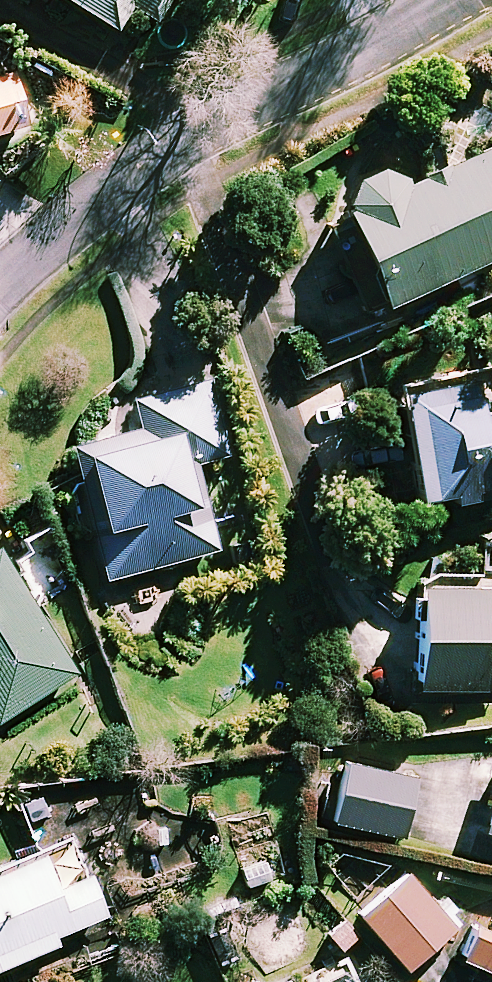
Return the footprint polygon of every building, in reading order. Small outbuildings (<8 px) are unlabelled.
[(116,28),(131,4),(148,14),(156,0),(70,0),(116,28)] [(20,126),(13,76),(0,76),(0,132),(20,126)] [(344,206),(350,221),(329,230),(362,311),(491,258),(491,146),(407,181),(405,178),(401,174),(396,171),(390,168),(384,166),(378,166),(372,166),(366,168),(361,170),(356,174),(352,178),(348,183),(345,188),(344,194),(343,200),(344,206)] [(475,385),(473,376),(399,388),(417,502),(491,490),(491,382),(475,385)] [(225,455),(207,379),(132,397),(140,428),(77,443),(108,576),(214,551),(192,462),(225,455)] [(0,554),(0,719),(75,672),(0,554)] [(420,584),(415,686),(491,690),(491,588),(420,584)] [(414,776),(344,762),(332,822),(402,835),(414,776)] [(482,829),(491,831),(491,784),(482,829)] [(41,854),(0,870),(0,966),(56,944),(53,935),(105,915),(88,873),(54,887),(41,854)] [(404,968),(456,924),(447,913),(453,908),(444,896),(434,905),(408,874),(360,916),(404,968)] [(472,981),(475,981),(491,981),(491,898),(483,894),(457,956),(479,965),(472,981)] [(344,968),(315,981),(350,981),(344,968)]
